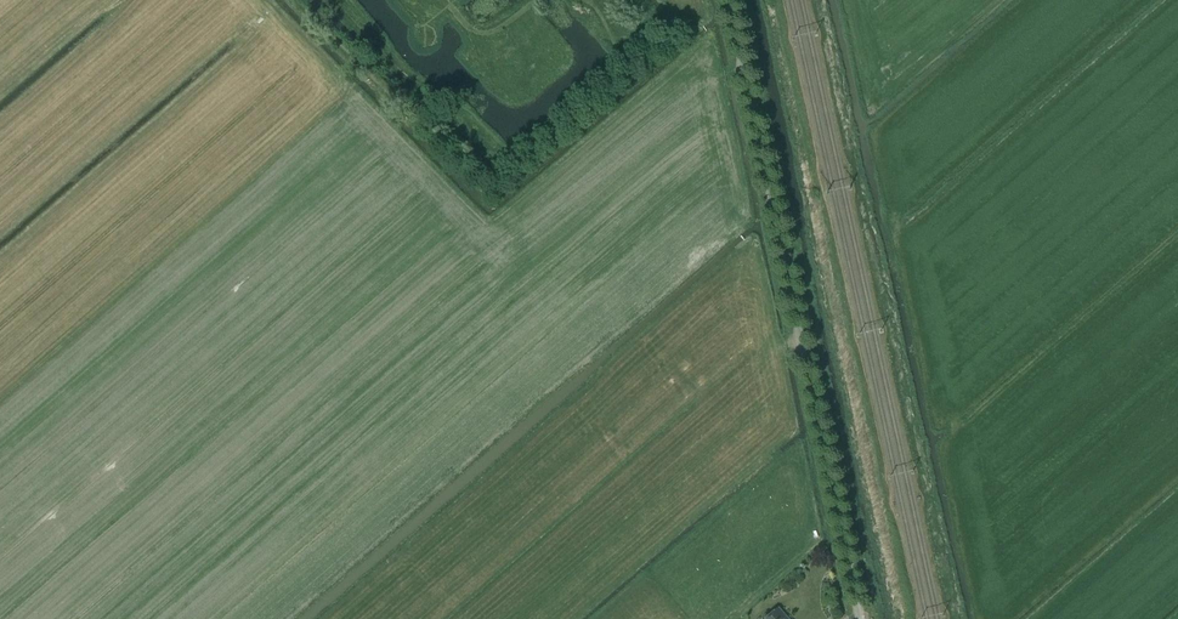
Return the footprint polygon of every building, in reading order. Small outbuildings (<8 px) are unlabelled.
[(776,610),(766,618),(784,618),(776,610)]
